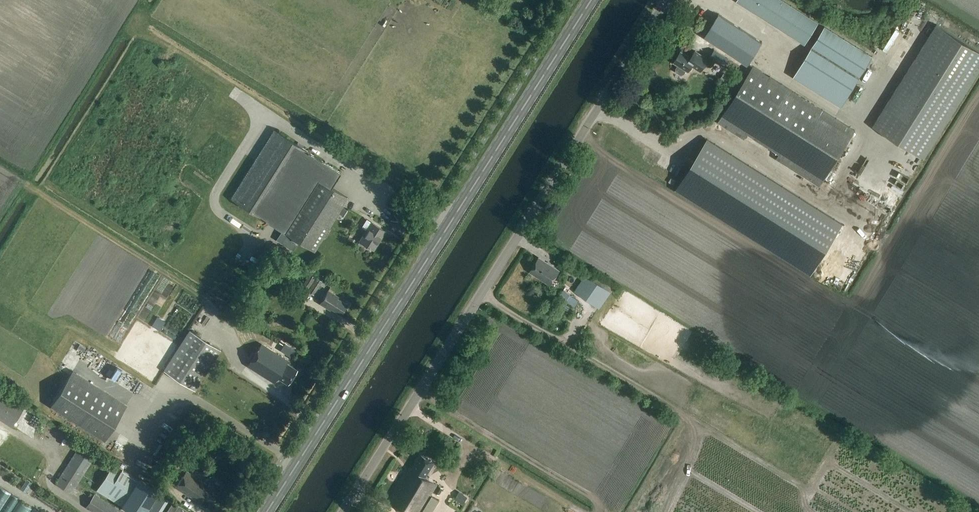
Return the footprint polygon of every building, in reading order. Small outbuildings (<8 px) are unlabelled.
[(816,26),(818,23),(781,0),(736,0),(804,44),(807,40),(813,44),(793,77),(840,106),(872,57),(824,27),(822,30),(816,26)] [(748,65),(763,41),(719,13),(704,38),(748,65)] [(978,72),(978,52),(936,26),(874,126),(925,158),(978,72)] [(886,53),(899,32),(896,30),(883,51),(886,53)] [(725,66),(729,59),(714,50),(710,57),(725,66)] [(708,59),(695,51),(691,57),(681,51),(673,62),(678,65),(676,68),(676,70),(677,72),(680,74),(682,74),(684,73),(686,70),(688,72),(692,65),(700,71),(708,59)] [(820,186),(855,130),(754,65),(718,121),(760,148),(762,145),(771,151),(769,154),(820,186)] [(725,72),(721,79),(728,83),(732,76),(725,72)] [(315,251),(350,197),(331,185),(340,172),(275,130),(231,199),(282,231),(276,240),(294,251),(300,241),(315,251)] [(708,137),(676,188),(811,274),(843,223),(708,137)] [(889,188),(895,181),(882,171),(876,178),(889,188)] [(373,250),(385,231),(367,219),(362,227),(366,230),(359,241),(373,250)] [(348,232),(354,226),(350,222),(344,228),(348,232)] [(549,284),(558,270),(539,257),(530,271),(549,284)] [(314,296),(322,282),(310,274),(301,288),(314,296)] [(612,285),(597,274),(593,280),(587,275),(576,291),(598,306),(612,285)] [(132,326),(155,284),(146,279),(122,320),(132,326)] [(340,314),(346,304),(337,298),(338,297),(327,290),(319,303),(330,310),(331,308),(340,314)] [(100,294),(93,309),(101,313),(108,298),(100,294)] [(196,392),(222,351),(190,331),(164,372),(196,392)] [(288,384),(297,370),(287,363),(288,361),(261,344),(247,366),(274,383),(277,378),(288,384)] [(56,347),(54,351),(67,357),(70,350),(63,347),(62,350),(56,347)] [(293,355),(296,350),(290,347),(288,352),(293,355)] [(52,355),(50,359),(59,364),(61,361),(52,355)] [(102,369),(94,379),(102,385),(110,375),(102,369)] [(105,440),(127,405),(73,371),(51,406),(105,440)] [(24,408),(0,392),(0,420),(11,428),(24,408)] [(267,438),(269,433),(263,429),(260,434),(267,438)] [(190,460),(196,451),(185,445),(181,452),(185,455),(184,456),(190,460)] [(72,493),(95,456),(79,446),(55,483),(72,493)] [(219,459),(224,452),(218,448),(213,455),(219,459)] [(435,462),(421,453),(412,468),(410,466),(388,501),(406,511),(420,511),(438,483),(426,476),(435,462)] [(114,463),(97,491),(131,511),(146,511),(148,510),(151,511),(191,511),(114,463)] [(208,486),(206,485),(207,484),(186,471),(175,488),(189,497),(190,496),(198,501),(201,498),(211,504),(220,489),(210,482),(208,486)] [(440,495),(444,487),(439,484),(434,492),(440,495)] [(459,492),(454,500),(463,505),(467,497),(459,492)] [(94,494),(85,508),(92,511),(119,511),(120,510),(94,494)]
